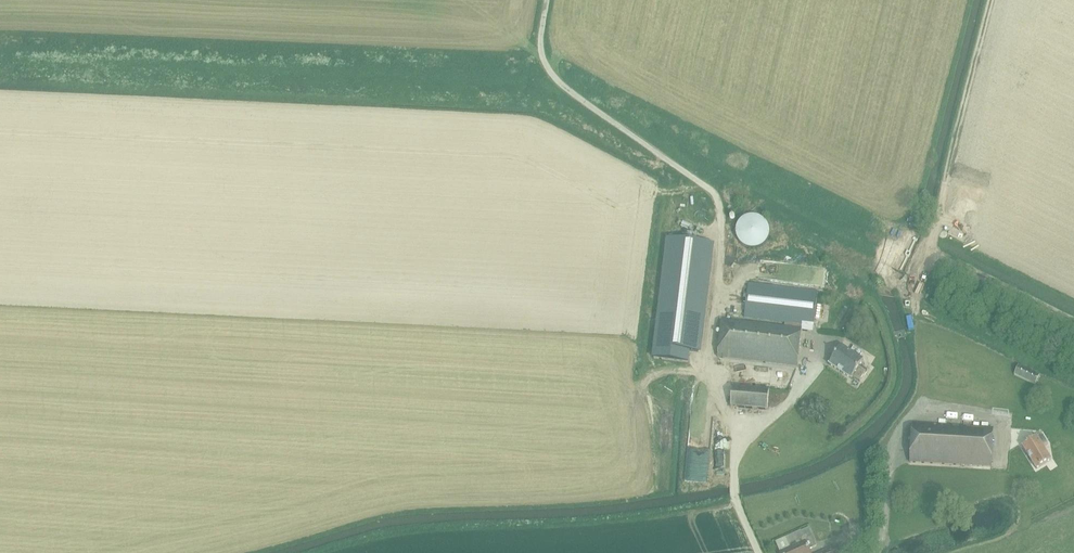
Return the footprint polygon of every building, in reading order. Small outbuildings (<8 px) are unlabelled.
[(756,216),(753,216),(750,216),(747,217),(745,218),(742,220),(740,222),(738,224),(737,227),(736,229),(736,232),(736,235),(737,238),(738,241),(740,243),(742,245),(745,247),(747,248),(750,249),(753,249),(755,249),(756,249),(759,248),(761,247),(764,245),(766,243),(767,241),(769,238),(770,235),(770,232),(770,229),(769,227),(768,224),(766,222),(764,220),(761,218),(759,217),(756,216)] [(669,239),(654,359),(688,363),(690,352),(699,353),(713,245),(669,239)] [(818,292),(807,291),(749,284),(745,318),(786,323),(785,327),(722,320),(718,358),(797,367),(802,331),(813,332),(818,292)] [(860,382),(865,373),(867,370),(860,366),(864,360),(860,358),(863,353),(854,347),(850,352),(841,346),(829,365),(851,379),(853,377),(860,382)] [(1039,374),(1019,365),(1015,374),(1035,384),(1039,374)] [(769,390),(758,389),(732,387),(731,396),(731,407),(767,410),(769,390)] [(991,467),(992,456),(993,429),(912,425),(910,462),(991,467)] [(1036,469),(1046,464),(1051,460),(1043,447),(1048,444),(1042,435),(1037,438),(1023,447),(1036,469)] [(688,486),(706,487),(708,456),(690,455),(688,486)] [(786,539),(791,549),(782,552),(810,552),(809,550),(815,547),(810,534),(808,529),(801,532),(786,539)] [(858,533),(850,534),(851,541),(859,540),(858,533)]
